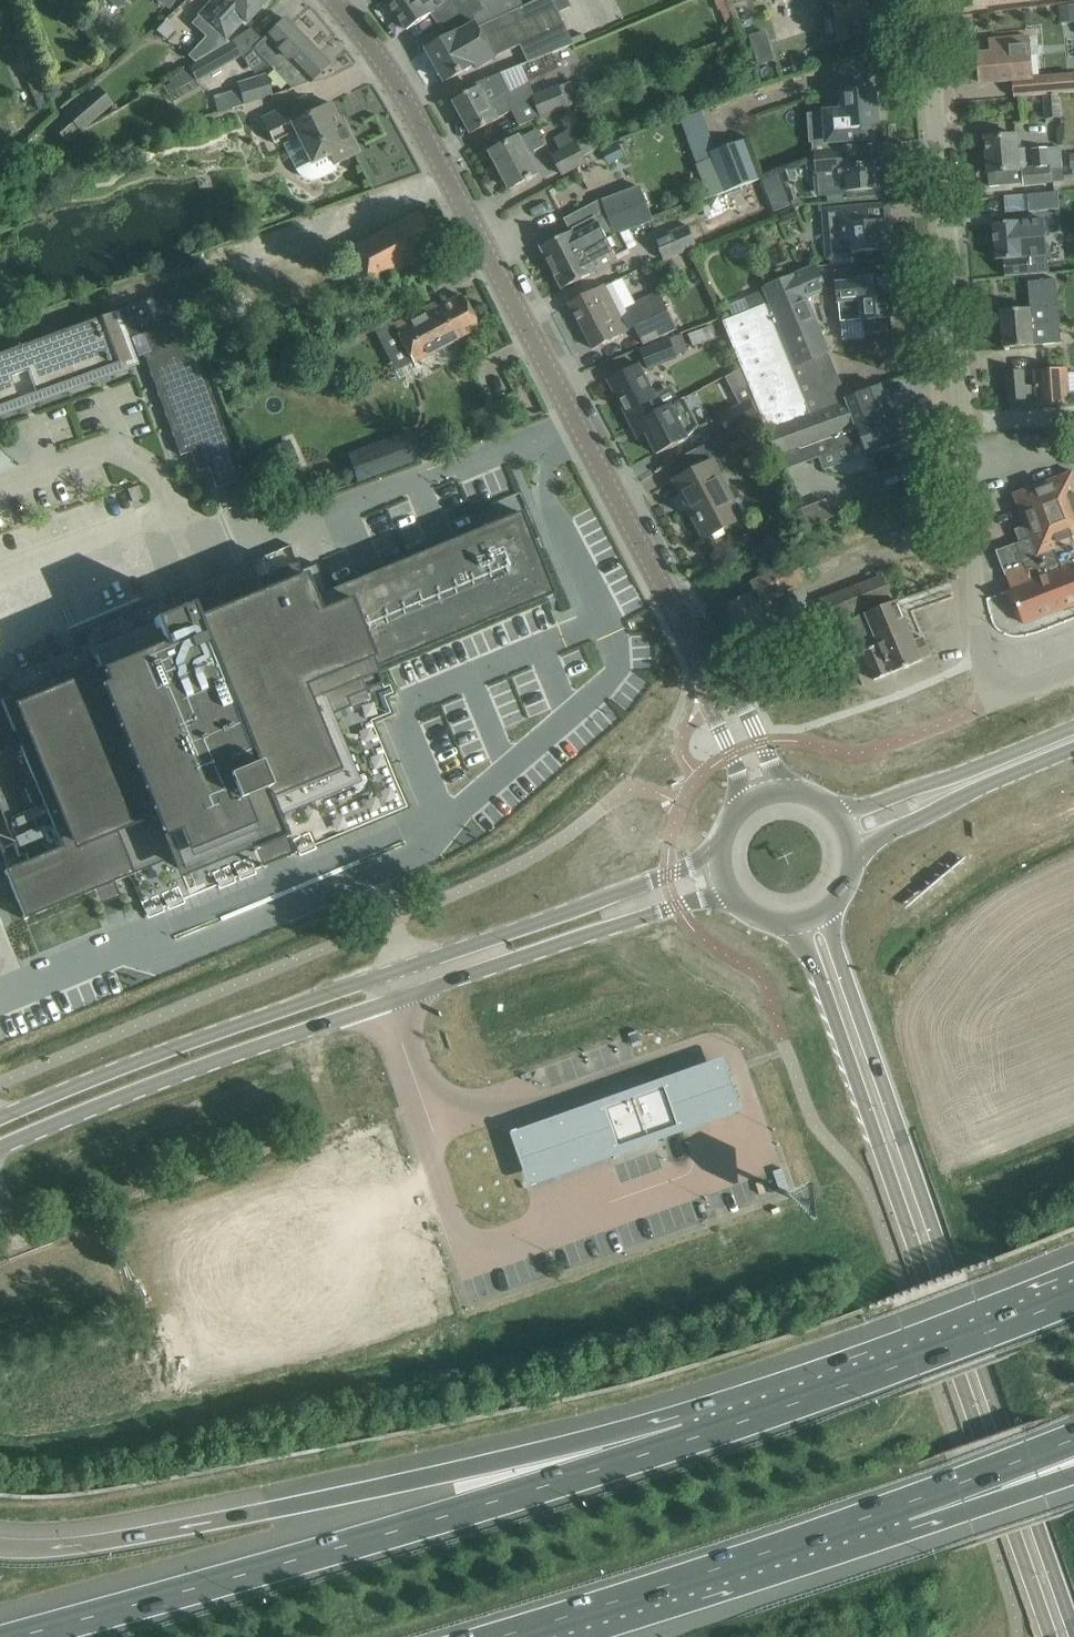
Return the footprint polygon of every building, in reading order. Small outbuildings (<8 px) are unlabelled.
[(196,15),(198,17),(197,21),(198,23),(208,31),(211,32),(213,30),(225,42),(241,24),(245,27),(247,23),(245,22),(266,0),(212,0),(196,15)] [(407,30),(430,14),(450,0),(387,0),(407,30)] [(427,50),(445,82),(475,65),(477,68),(492,60),(491,58),(520,45),(527,61),(528,63),(587,39),(585,34),(572,39),(560,12),(555,0),(537,0),(522,7),(483,24),(479,26),(477,22),(427,50)] [(719,11),(721,10),(731,35),(744,30),(733,0),(715,0),(719,11)] [(820,13),(836,11),(837,22),(838,41),(856,39),(856,31),(870,30),(868,0),(819,0),(820,13)] [(999,9),(1015,8),(1014,0),(998,0),(999,9)] [(268,33),(252,49),(275,71),(306,40),(284,18),(268,33)] [(165,21),(156,30),(166,39),(175,30),(165,21)] [(764,29),(745,34),(753,64),(772,59),(764,29)] [(978,63),(973,64),(974,78),(980,77),(980,82),(1013,80),(1018,79),(1034,77),(1030,36),(1012,37),(990,39),(991,52),(978,54),(978,63)] [(306,40),(275,71),(291,89),(309,82),(313,79),(328,63),(306,40)] [(232,42),(188,66),(197,81),(240,55),(232,42)] [(479,88),(454,102),(472,133),(491,122),(512,110),(521,126),(580,101),(572,81),(560,86),(560,84),(535,94),(521,64),(476,83),(479,88)] [(266,73),(237,82),(238,87),(239,88),(244,104),(244,105),(273,96),(266,73)] [(1053,76),(1055,93),(1060,93),(1073,92),(1073,74),(1053,76)] [(66,116),(53,127),(64,140),(78,129),(80,131),(113,104),(97,85),(64,113),(66,116)] [(843,110),(827,112),(828,128),(829,142),(872,138),(871,125),(877,124),(874,89),(852,91),(842,92),(843,110)] [(1055,93),(1044,94),(1046,118),(1062,116),(1060,93),(1055,93)] [(286,106),(260,119),(272,142),(293,132),(296,137),(282,145),(295,170),(299,175),(302,177),(307,179),(311,180),(315,180),(318,178),(336,170),(333,164),(339,161),(359,152),(343,119),(339,121),(329,102),(313,110),(306,96),(286,106)] [(510,142),(490,152),(509,188),(527,179),(527,180),(532,178),(532,176),(538,173),(528,153),(544,145),(536,129),(520,137),(510,142)] [(561,151),(552,156),(561,174),(588,161),(585,156),(595,151),(601,148),(594,135),(588,137),(588,136),(577,141),(571,129),(554,138),(561,151)] [(1007,136),(985,137),(989,186),(1024,183),(1024,185),(1046,183),(1051,183),(1050,170),(1048,170),(1046,148),(1032,149),(1034,167),(1025,168),(1024,166),(1023,148),(1016,148),(1014,135),(1007,136)] [(713,158),(697,164),(710,198),(761,178),(746,140),(711,153),(713,158)] [(828,148),(812,150),(814,175),(817,174),(819,194),(847,192),(865,190),(887,188),(886,182),(882,182),(880,164),(880,162),(867,163),(867,159),(876,158),(874,145),(866,146),(865,144),(843,146),(828,148)] [(791,168),(781,172),(785,182),(795,178),(791,168)] [(640,186),(602,201),(603,203),(606,212),(615,236),(621,233),(630,229),(652,220),(640,186)] [(833,208),(822,209),(824,243),(826,259),(853,256),(853,252),(854,252),(866,251),(888,249),(885,220),(870,221),(868,205),(846,207),(833,208)] [(794,206),(780,212),(784,222),(799,216),(794,206)] [(398,222),(350,247),(370,286),(381,280),(383,283),(389,280),(387,277),(416,262),(414,258),(436,247),(417,212),(398,222)] [(560,237),(540,247),(551,268),(607,239),(615,236),(606,212),(596,218),(598,223),(575,235),(573,230),(560,237)] [(1019,221),(993,223),(996,259),(1004,258),(1006,276),(1049,272),(1044,220),(1020,222),(1019,221)] [(690,225),(655,239),(664,260),(704,242),(701,235),(699,235),(697,231),(693,233),(690,225)] [(607,239),(551,268),(562,289),(582,278),(594,272),(594,271),(631,252),(630,250),(621,233),(615,236),(607,239)] [(730,251),(730,252),(730,253),(730,254),(731,255),(731,256),(732,257),(733,258),(734,258),(735,259),(736,259),(737,259),(738,259),(739,259),(739,258),(740,258),(741,258),(741,257),(742,257),(742,256),(743,256),(743,255),(744,254),(744,253),(744,252),(744,251),(744,250),(743,249),(743,248),(742,247),(741,246),(740,246),(740,245),(739,245),(738,245),(737,245),(736,245),(735,245),(734,245),(734,246),(733,246),(732,247),(731,247),(731,248),(731,249),(730,249),(730,250),(730,251)] [(817,266),(764,287),(765,289),(770,302),(767,303),(792,367),(810,414),(847,400),(846,397),(828,353),(829,352),(807,297),(826,289),(817,266)] [(886,266),(836,270),(840,322),(841,321),(863,320),(863,319),(865,319),(866,331),(891,328),(890,317),(894,317),(890,275),(887,276),(886,266)] [(589,294),(569,304),(592,349),(612,338),(627,331),(636,326),(644,342),(676,328),(660,293),(637,304),(623,278),(605,287),(604,286),(589,294)] [(1030,308),(1001,310),(1004,348),(1026,346),(1034,345),(1061,343),(1060,330),(1056,279),(1044,280),(1044,278),(1040,279),(1040,280),(1028,281),(1030,308)] [(764,289),(746,297),(746,298),(751,309),(767,303),(770,302),(765,289),(764,289)] [(0,353),(0,416),(139,365),(130,339),(142,335),(147,347),(140,350),(180,455),(191,452),(198,471),(209,468),(216,487),(241,477),(173,290),(0,353)] [(420,310),(393,325),(402,342),(412,362),(445,345),(478,327),(461,295),(442,305),(440,300),(425,308),(420,310)] [(734,316),(722,320),(742,369),(749,385),(762,416),(783,469),(785,469),(792,466),(813,458),(819,456),(820,456),(863,440),(868,452),(904,439),(894,411),(890,412),(880,385),(846,397),(847,400),(810,414),(792,367),(767,303),(751,309),(748,310),(734,316)] [(711,325),(689,333),(694,346),(716,337),(711,325)] [(683,334),(641,350),(647,368),(679,356),(679,355),(689,350),(683,334)] [(639,363),(608,379),(632,426),(640,422),(663,410),(662,408),(639,363)] [(1035,369),(1036,384),(1037,405),(1070,402),(1069,398),(1073,398),(1073,373),(1068,373),(1067,366),(1035,369)] [(742,369),(725,377),(733,393),(749,385),(742,369)] [(1023,370),(1006,371),(1009,401),(1026,399),(1023,370)] [(663,410),(640,422),(657,454),(688,438),(687,437),(699,426),(684,397),(662,408),(663,410)] [(753,399),(719,416),(728,433),(762,416),(753,399)] [(411,432),(348,456),(357,483),(422,459),(411,432)] [(686,474),(674,481),(704,539),(724,528),(743,519),(713,463),(737,450),(734,444),(733,445),(727,434),(676,460),(677,461),(679,461),(686,474)] [(290,440),(270,448),(279,471),(299,463),(290,440)] [(996,551),(1005,575),(1006,575),(1011,589),(1024,624),(1073,605),(1073,475),(1072,471),(1014,494),(1030,538),(996,551)] [(801,507),(809,525),(831,515),(823,497),(801,507)] [(0,753),(0,806),(20,853),(25,851),(28,859),(5,869),(16,896),(25,917),(174,855),(180,867),(249,839),(254,850),(286,837),(276,813),(300,803),(299,801),(342,783),(316,719),(349,706),(346,698),(381,683),(373,664),(525,602),(546,593),(544,590),(532,561),(537,559),(521,521),(520,518),(487,532),(440,552),(329,598),(324,584),(315,563),(301,569),(300,570),(302,576),(281,584),(260,593),(248,564),(171,596),(177,612),(154,621),(155,623),(93,649),(97,660),(1,700),(2,704),(10,724),(19,745),(7,750),(4,751),(0,753)] [(752,592),(726,606),(747,646),(772,633),(777,630),(774,625),(769,627),(757,602),(801,580),(792,563),(752,583),(756,591),(752,593),(752,592)] [(883,574),(820,598),(830,622),(892,597),(883,574)] [(897,601),(837,625),(851,658),(863,652),(875,680),(922,660),(921,657),(930,654),(923,638),(914,642),(897,601)] [(54,674),(67,668),(63,656),(49,661),(54,674)] [(723,1057),(669,1076),(669,1077),(688,1130),(688,1131),(742,1112),(723,1057)] [(636,1089),(597,1103),(615,1155),(666,1137),(682,1131),(688,1130),(669,1077),(664,1079),(648,1085),(636,1089)] [(596,1101),(507,1132),(527,1187),(616,1156),(615,1155),(597,1103),(596,1101)]
